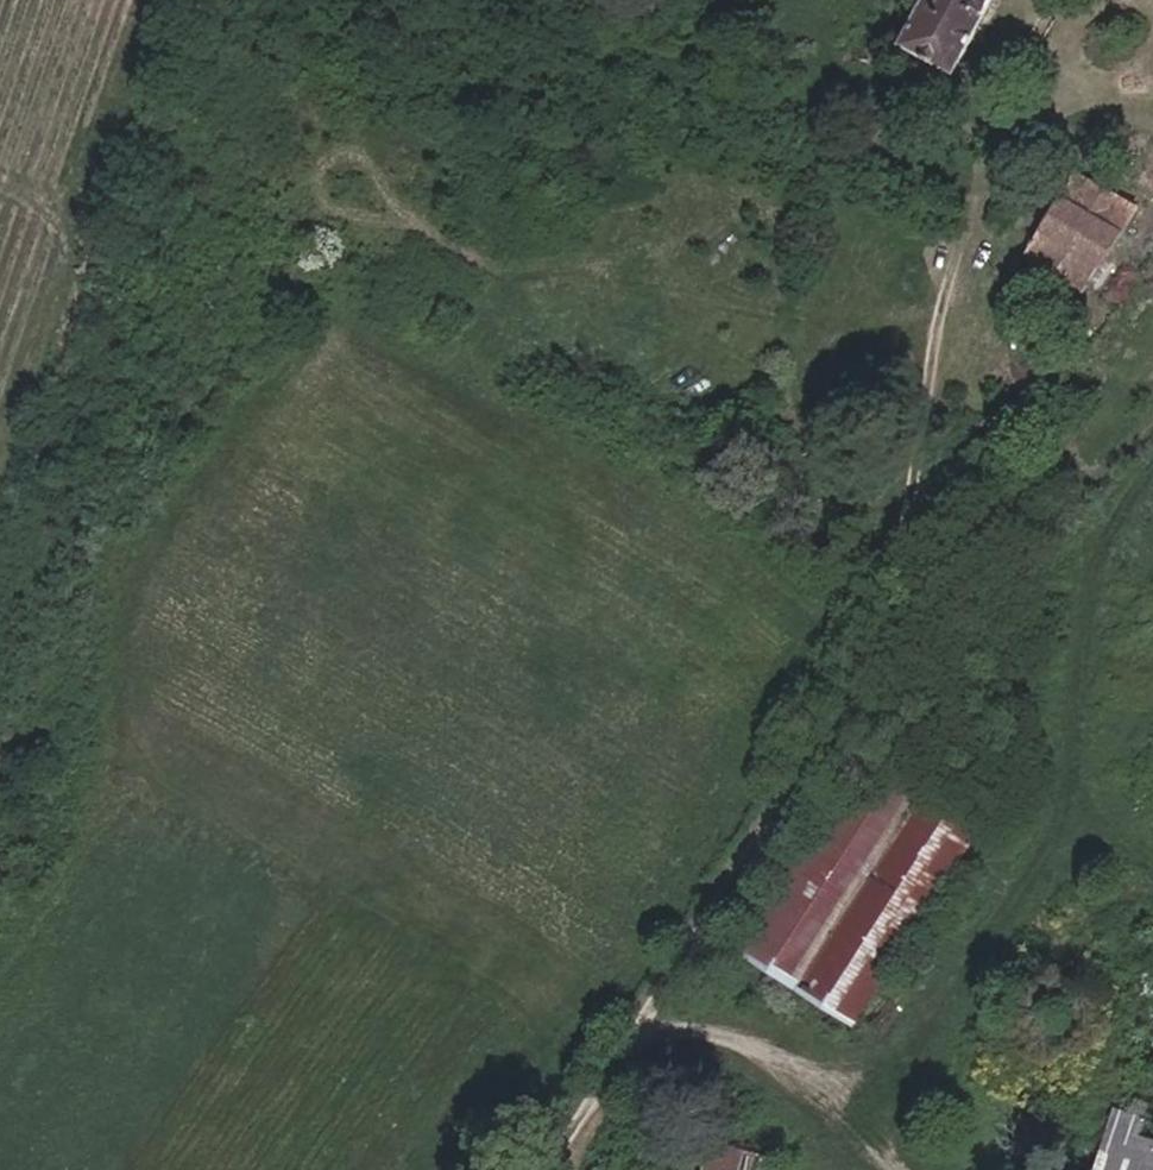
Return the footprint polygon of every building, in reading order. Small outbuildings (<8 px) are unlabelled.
[(989,0),(923,0),(896,47),(946,75),(989,0)] [(1076,178),(1022,255),(1085,293),(1141,209),(1076,178)] [(963,855),(856,789),(728,987),(841,1052),(963,855)] [(1132,1125),(1137,1107),(1108,1099),(1089,1168),(1095,1169),(1152,1169),(1152,1131),(1132,1125)] [(772,1158),(718,1143),(707,1140),(700,1169),(769,1169),(772,1158)]
